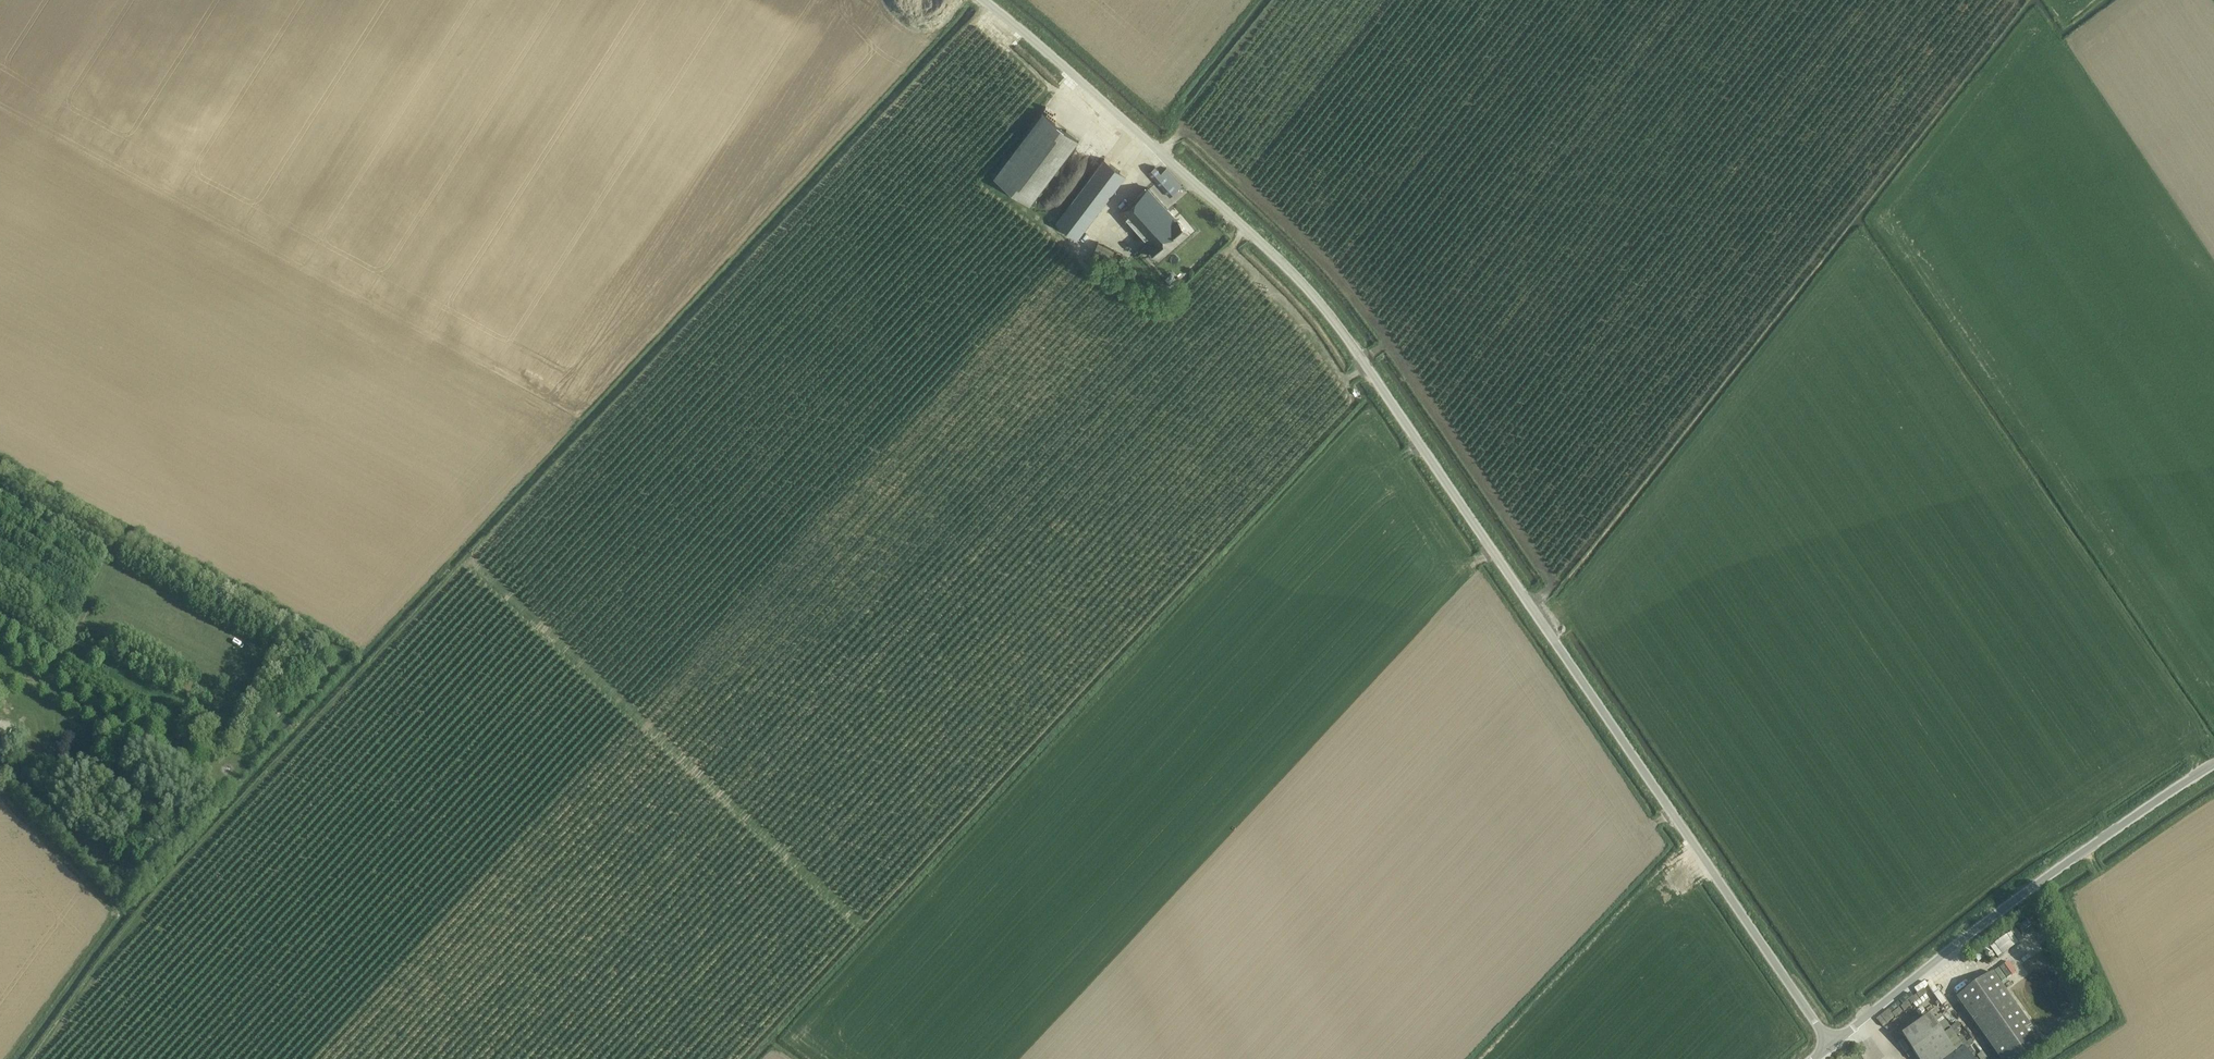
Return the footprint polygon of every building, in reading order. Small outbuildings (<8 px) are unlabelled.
[(1031,203),(1072,148),(1079,139),(1044,112),(995,176),(1031,203)] [(1105,159),(1098,168),(1056,222),(1077,239),(1126,175),(1105,159)] [(1149,172),(1170,197),(1182,186),(1166,168),(1161,173),(1155,166),(1149,172)] [(1148,188),(1140,195),(1119,213),(1159,257),(1188,231),(1177,219),(1177,220),(1148,188)] [(1093,252),(1111,261),(1110,260),(1120,264),(1124,254),(1098,242),(1093,252)] [(88,650),(90,646),(79,641),(77,646),(88,650)] [(2011,933),(2007,936),(2015,946),(2019,944),(2011,933)] [(1995,944),(1991,947),(1998,958),(2003,955),(1995,944)] [(2008,961),(1993,972),(2001,983),(2016,972),(2008,961)] [(1963,1007),(1999,1058),(2023,1058),(2044,1044),(1999,981),(1993,973),(1956,999),(1963,1007)] [(1933,995),(1938,992),(1932,980),(1926,984),(1933,995)] [(1908,1046),(1918,1058),(1972,1058),(1964,1047),(1964,1048),(1941,1016),(1933,1021),(1930,1017),(1902,1037),(1908,1046)]
